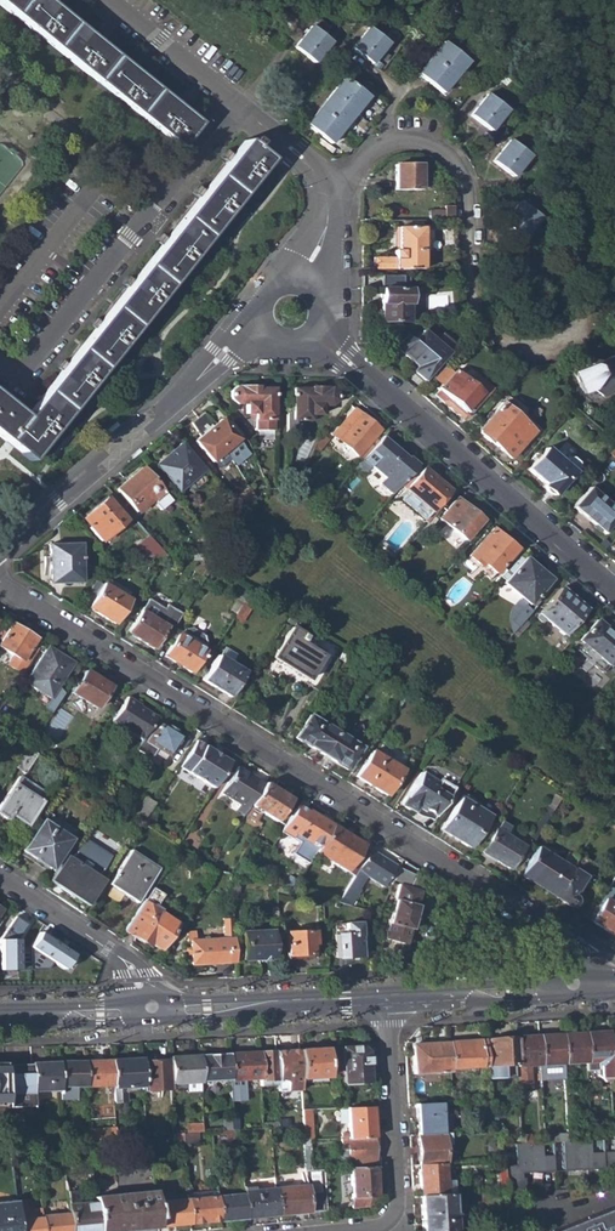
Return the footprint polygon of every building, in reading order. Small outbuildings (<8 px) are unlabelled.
[(180,148),(199,123),(44,0),(0,0),(0,5),(180,148)] [(295,47),(314,63),(331,41),(312,26),(295,47)] [(352,48),(371,63),(388,42),(369,27),(352,48)] [(430,58),(454,76),(466,61),(442,42),(430,58)] [(417,73),(442,92),(454,76),(430,58),(417,73)] [(330,93),(354,111),(366,97),(342,77),(330,93)] [(318,109),(342,127),(354,111),(330,93),(318,109)] [(470,114),(490,130),(506,109),(487,93),(470,114)] [(305,125),(329,143),(342,127),(318,109),(305,125)] [(26,416),(0,396),(0,437),(31,461),(268,159),(251,146),(254,142),(249,138),(246,142),(243,140),(26,416)] [(493,160),(512,176),(528,155),(509,140),(493,160)] [(394,190),(420,190),(420,164),(394,164),(394,190)] [(502,222),(521,238),(538,217),(519,202),(502,222)] [(429,211),(429,220),(454,221),(453,206),(443,206),(444,210),(429,211)] [(372,258),(372,269),(419,269),(419,249),(455,249),(454,230),(420,230),(420,227),(395,227),(394,250),(392,250),(392,258),(372,258)] [(379,289),(379,322),(406,322),(406,289),(379,289)] [(411,371),(423,381),(446,353),(421,331),(411,341),(404,336),(394,348),(415,367),(411,371)] [(603,398),(614,393),(614,390),(611,380),(614,378),(614,363),(613,360),(612,360),(610,357),(599,362),(594,359),(590,362),(592,365),(575,372),(584,392),(586,392),(593,389),(603,398)] [(453,372),(445,365),(433,379),(441,386),(453,372)] [(446,397),(463,412),(469,405),(473,408),(491,388),(473,372),(466,381),(454,370),(453,372),(441,386),(434,394),(442,401),(446,397)] [(258,440),(273,440),(274,389),(257,388),(257,387),(236,387),(232,392),(232,399),(237,404),(246,404),(246,414),(254,414),(254,431),(258,431),(258,440)] [(291,440),(310,441),(310,415),(320,415),(320,406),(330,406),(335,400),(335,393),(329,387),(291,389),(291,440)] [(489,439),(510,457),(533,430),(500,402),(477,429),(478,430),(477,431),(488,440),(489,439)] [(332,434),(357,455),(379,430),(354,408),(332,434)] [(199,418),(227,452),(240,441),(239,440),(222,419),(217,424),(204,413),(199,418)] [(196,442),(213,463),(227,452),(199,418),(193,423),(201,438),(196,442)] [(110,432),(120,424),(117,421),(107,429),(110,432)] [(324,433),(316,445),(320,449),(330,438),(324,433)] [(378,484),(391,494),(399,485),(416,465),(417,464),(408,456),(407,457),(382,435),(353,468),(358,472),(366,471),(370,466),(383,478),(378,484)] [(244,451),(240,441),(227,452),(233,461),(244,451)] [(156,466),(179,493),(204,471),(181,444),(156,466)] [(133,459),(142,451),(139,447),(130,455),(133,459)] [(542,485),(553,495),(573,472),(562,463),(545,448),(527,469),(543,484),(542,485)] [(568,457),(562,463),(573,472),(578,466),(577,460),(573,456),(568,457)] [(421,469),(416,465),(399,485),(404,489),(396,497),(426,523),(451,494),(423,467),(421,469)] [(117,489),(136,513),(151,499),(161,510),(171,502),(142,468),(117,489)] [(602,533),(614,519),(614,510),(588,487),(571,506),(602,533)] [(81,519),(100,542),(127,519),(108,497),(81,519)] [(440,517),(465,539),(481,519),(457,497),(440,517)] [(465,560),(487,580),(493,573),(495,573),(516,549),(491,528),(465,560)] [(136,549),(143,558),(165,557),(149,537),(136,549)] [(48,545),(48,583),(80,582),(80,544),(48,545)] [(503,583),(528,605),(551,580),(526,557),(503,583)] [(82,602),(113,623),(128,599),(97,579),(82,602)] [(544,620),(562,634),(584,609),(560,588),(538,614),(537,617),(542,622),(544,620)] [(164,609),(149,599),(127,632),(153,648),(161,636),(165,639),(182,614),(167,604),(164,609)] [(503,624),(516,632),(532,607),(519,599),(503,624)] [(227,613),(234,617),(242,604),(235,600),(227,613)] [(234,617),(240,622),(249,608),(242,604),(234,617)] [(602,671),(614,656),(614,635),(596,619),(579,639),(583,642),(577,649),(602,671)] [(22,662),(36,640),(12,624),(0,643),(0,648),(22,662)] [(165,656),(191,672),(204,651),(203,650),(207,644),(204,636),(191,628),(183,630),(180,635),(179,634),(165,656)] [(305,684),(313,689),(330,662),(310,650),(299,643),(303,637),(290,628),(271,657),(308,680),(305,684)] [(311,642),(303,637),(299,643),(310,650),(312,645),(311,642)] [(25,683),(50,699),(73,663),(47,647),(25,683)] [(219,656),(230,663),(236,654),(224,647),(219,656)] [(202,679),(230,697),(245,672),(230,663),(219,656),(217,655),(202,679)] [(83,700),(97,709),(111,687),(86,671),(68,698),(79,706),(83,700)] [(156,717),(146,711),(145,713),(140,709),(141,708),(142,706),(128,696),(113,721),(141,740),(154,721),(156,717)] [(295,738),(320,754),(335,730),(310,715),(295,738)] [(154,721),(141,740),(134,750),(146,758),(152,756),(157,748),(168,756),(180,736),(160,723),(154,721)] [(320,754),(346,770),(361,746),(335,730),(320,754)] [(178,767),(213,789),(230,762),(195,740),(178,767)] [(16,766),(24,772),(36,754),(28,748),(16,766)] [(557,761),(569,770),(577,759),(565,751),(557,761)] [(357,776),(385,794),(401,769),(372,752),(357,776)] [(58,768),(65,773),(70,766),(62,761),(58,768)] [(65,773),(73,778),(78,771),(70,766),(65,773)] [(235,811),(243,816),(250,805),(264,783),(238,767),(221,793),(239,804),(235,811)] [(417,806),(435,816),(456,782),(439,771),(434,779),(421,772),(400,804),(413,812),(417,806)] [(24,824),(45,793),(19,775),(0,804),(0,815),(5,818),(9,813),(24,824)] [(250,805),(277,822),(291,800),(264,783),(250,805)] [(441,830),(469,848),(488,816),(470,804),(472,800),(463,795),(441,830)] [(529,837),(534,840),(560,798),(555,795),(529,837)] [(133,817),(141,823),(144,818),(154,803),(146,797),(133,817)] [(293,853),(309,863),(316,853),(319,848),(333,826),(309,810),(309,811),(304,808),(301,812),(296,808),(282,831),(293,838),(293,837),(300,841),(293,853)] [(141,823),(147,826),(150,821),(144,818),(141,823)] [(22,850),(49,868),(68,840),(41,822),(22,850)] [(499,824),(496,829),(503,833),(506,828),(499,824)] [(361,845),(362,844),(333,826),(319,848),(316,853),(345,871),(354,877),(370,851),(361,845)] [(523,846),(503,833),(496,829),(481,852),(508,869),(523,846)] [(54,884),(70,895),(80,881),(89,888),(108,858),(82,841),(54,884)] [(551,897),(570,868),(537,847),(519,876),(551,897)] [(367,877),(383,888),(396,867),(371,850),(370,851),(354,877),(350,883),(338,903),(350,906),(367,877)] [(107,884),(135,903),(157,869),(129,851),(107,884)] [(577,901),(572,893),(582,879),(588,883),(598,867),(578,855),(570,868),(551,897),(570,907),(574,905),(577,901)] [(414,880),(415,872),(404,870),(402,879),(414,880)] [(228,874),(218,871),(214,876),(229,880),(228,874)] [(383,939),(407,945),(421,890),(398,885),(383,939)] [(614,936),(614,906),(610,903),(609,905),(602,900),(590,921),(614,936)] [(147,941),(159,949),(176,923),(144,901),(124,931),(145,944),(147,941)] [(0,940),(0,975),(19,975),(19,971),(48,971),(52,965),(65,973),(75,956),(39,933),(30,947),(19,947),(19,940),(30,924),(17,914),(0,940)] [(234,963),(231,919),(221,920),(222,939),(194,941),(194,932),(185,932),(185,941),(189,941),(189,949),(189,955),(190,965),(234,963)] [(335,935),(336,958),(360,956),(360,952),(370,952),(368,922),(344,924),(345,934),(335,935)] [(241,933),(242,960),(271,959),(270,932),(241,933)] [(286,934),(288,960),(313,959),(311,944),(316,943),(315,932),(286,934)] [(600,1077),(602,1081),(607,1080),(609,1077),(607,1035),(607,1031),(584,1032),(586,1063),(586,1070),(596,1070),(597,1076),(600,1077)] [(562,1064),(586,1063),(584,1032),(560,1034),(562,1064)] [(537,1035),(539,1065),(562,1064),(560,1034),(537,1035)] [(516,1064),(516,1066),(516,1078),(517,1089),(530,1088),(529,1065),(539,1065),(537,1035),(514,1036),(514,1038),(516,1064)] [(490,1039),(485,1040),(487,1066),(488,1079),(516,1078),(516,1066),(516,1064),(514,1038),(494,1039),(494,1046),(491,1047),(490,1039)] [(448,1042),(450,1069),(487,1066),(485,1040),(448,1042)] [(413,1049),(414,1074),(450,1072),(450,1069),(448,1042),(418,1043),(413,1049)] [(342,1083),(343,1084),(369,1083),(367,1051),(363,1046),(336,1047),(338,1083),(342,1083)] [(300,1049),(301,1079),(328,1077),(327,1048),(300,1049)] [(301,1079),(300,1049),(275,1051),(277,1080),(278,1092),(302,1090),(301,1079)] [(261,1079),(260,1081),(277,1080),(275,1051),(259,1052),(261,1079)] [(230,1081),(261,1079),(259,1052),(228,1054),(230,1081)] [(200,1056),(202,1083),(230,1081),(228,1054),(200,1056)] [(170,1061),(171,1085),(202,1083),(200,1056),(170,1057),(170,1061)] [(114,1087),(115,1104),(128,1103),(127,1092),(145,1091),(144,1090),(143,1062),(143,1059),(112,1060),(114,1087)] [(86,1088),(114,1087),(112,1060),(85,1061),(86,1086),(86,1088)] [(59,1062),(60,1087),(86,1086),(85,1061),(59,1062)] [(143,1062),(144,1090),(172,1089),(171,1085),(170,1061),(143,1062)] [(31,1064),(32,1091),(60,1089),(60,1087),(59,1062),(31,1062),(31,1064)] [(5,1097),(6,1108),(33,1107),(32,1091),(31,1064),(4,1065),(5,1097)] [(417,1135),(448,1133),(452,1133),(451,1113),(442,1113),(441,1103),(415,1105),(417,1135)] [(349,1109),(350,1139),(373,1137),(371,1107),(349,1109)] [(301,1126),(302,1141),(309,1140),(314,1140),(311,1111),(303,1111),(304,1126),(301,1126)] [(88,1131),(89,1141),(117,1139),(116,1129),(88,1131)] [(211,1132),(213,1150),(239,1147),(237,1131),(211,1132)] [(417,1135),(418,1166),(444,1164),(443,1140),(448,1140),(448,1133),(417,1135)] [(542,1136),(543,1143),(562,1142),(566,1141),(566,1134),(542,1136)] [(348,1152),(348,1170),(349,1170),(375,1168),(373,1137),(350,1139),(340,1139),(341,1152),(348,1152)] [(562,1142),(564,1171),(614,1168),(614,1139),(613,1139),(614,1152),(590,1153),(589,1140),(566,1141),(562,1142)] [(302,1141),(304,1171),(311,1171),(309,1140),(302,1141)] [(521,1172),(553,1171),(553,1155),(542,1155),(541,1143),(514,1144),(515,1164),(503,1165),(507,1193),(524,1192),(524,1177),(522,1177),(521,1172)] [(98,1230),(126,1230),(158,1228),(155,1202),(150,1154),(91,1160),(95,1201),(98,1230)] [(418,1166),(420,1197),(453,1194),(453,1181),(446,1181),(444,1164),(418,1166)] [(375,1168),(349,1170),(352,1208),(370,1206),(376,1199),(375,1168)] [(306,1185),(308,1212),(326,1211),(322,1171),(311,1171),(304,1171),(306,1185)] [(308,1212),(306,1185),(274,1188),(277,1216),(308,1212)] [(244,1194),(246,1219),(277,1216),(274,1188),(243,1192),(244,1194)] [(70,1230),(98,1230),(95,1201),(78,1203),(77,1194),(67,1195),(69,1214),(70,1230)] [(244,1194),(217,1197),(220,1221),(246,1219),(244,1194)] [(422,1230),(455,1230),(453,1194),(420,1197),(422,1230)] [(187,1199),(190,1224),(220,1221),(217,1197),(217,1196),(187,1199)] [(187,1199),(155,1202),(158,1228),(190,1224),(187,1199)] [(41,1218),(41,1216),(40,1208),(27,1210),(26,1200),(15,1201),(16,1213),(18,1230),(43,1230),(41,1218)] [(16,1213),(15,1201),(0,1202),(0,1230),(18,1230),(16,1213)] [(553,1230),(614,1230),(614,1206),(553,1230)] [(43,1230),(70,1230),(69,1214),(41,1216),(41,1218),(43,1230)]
